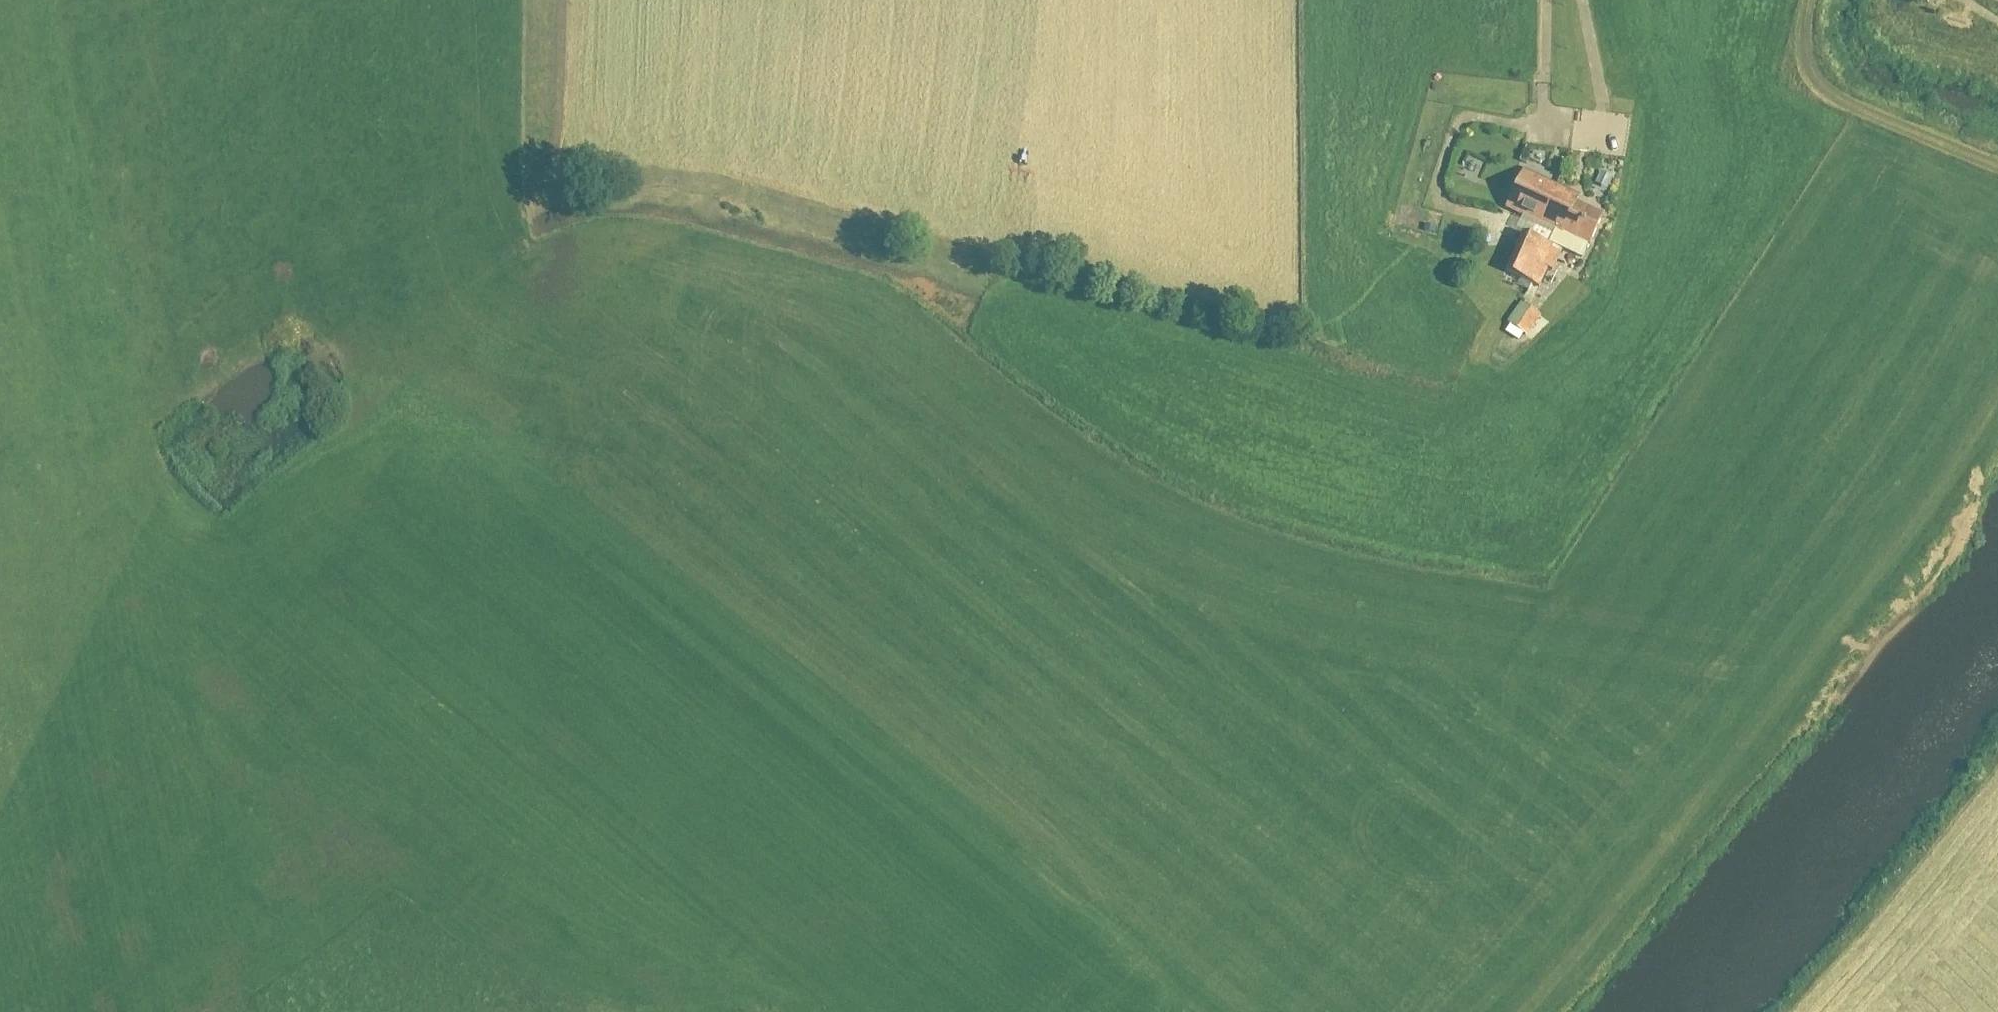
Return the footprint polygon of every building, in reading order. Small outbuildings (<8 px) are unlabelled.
[(1506,207),(1547,227),(1565,190),(1524,170),(1506,207)] [(1565,190),(1547,227),(1562,234),(1563,232),(1590,245),(1603,217),(1577,204),(1580,197),(1565,190)] [(1541,285),(1558,246),(1524,231),(1507,270),(1541,285)] [(1514,312),(1520,298),(1507,293),(1501,307),(1514,312)] [(1528,336),(1543,316),(1524,303),(1510,322),(1528,336)]
